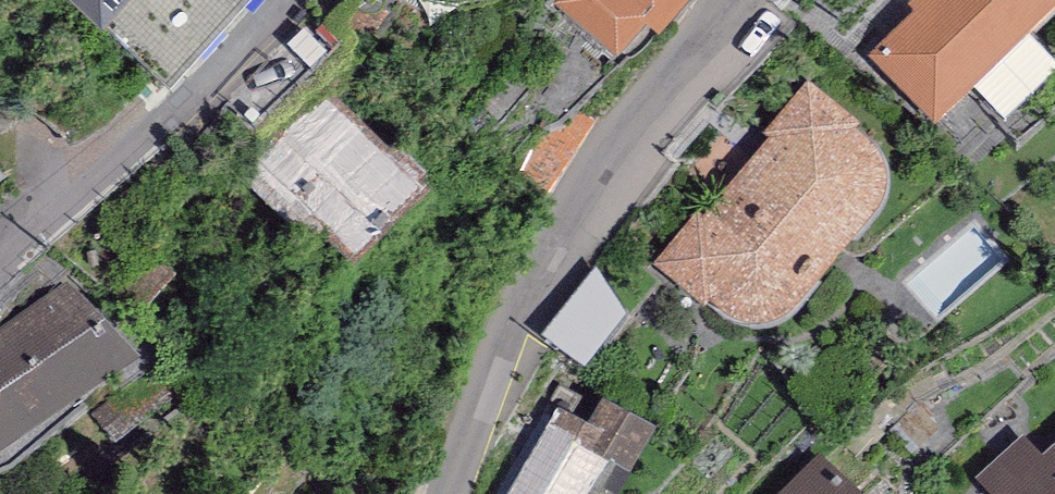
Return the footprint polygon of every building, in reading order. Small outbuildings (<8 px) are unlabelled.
[(100,13),(169,73),(234,0),(86,0),(100,13)] [(689,0),(556,0),(617,55),(645,24),(658,35),(689,0)] [(908,4),(915,11),(870,55),(935,123),(1054,8),(1054,0),(912,0),(908,4)] [(221,73),(249,110),(328,51),(300,14),(221,73)] [(807,79),(763,132),(770,137),(704,214),(696,208),(653,258),(707,304),(710,301),(718,307),(731,317),(746,321),(759,322),(777,318),(786,314),(794,307),(875,214),(881,200),(885,185),(885,172),(883,159),(875,146),(856,128),(861,122),(807,79)] [(389,150),(326,88),(237,171),(307,244),(321,229),(354,265),(434,185),(394,145),(389,150)] [(594,277),(553,339),(599,370),(641,307),(594,277)] [(66,278),(0,326),(0,448),(138,357),(66,278)] [(559,406),(508,493),(585,493),(606,457),(630,471),(656,427),(603,396),(587,423),(559,406)] [(976,478),(991,493),(1054,493),(1054,444),(1044,455),(1023,433),(976,478)] [(775,493),(864,493),(817,450),(775,493)]
